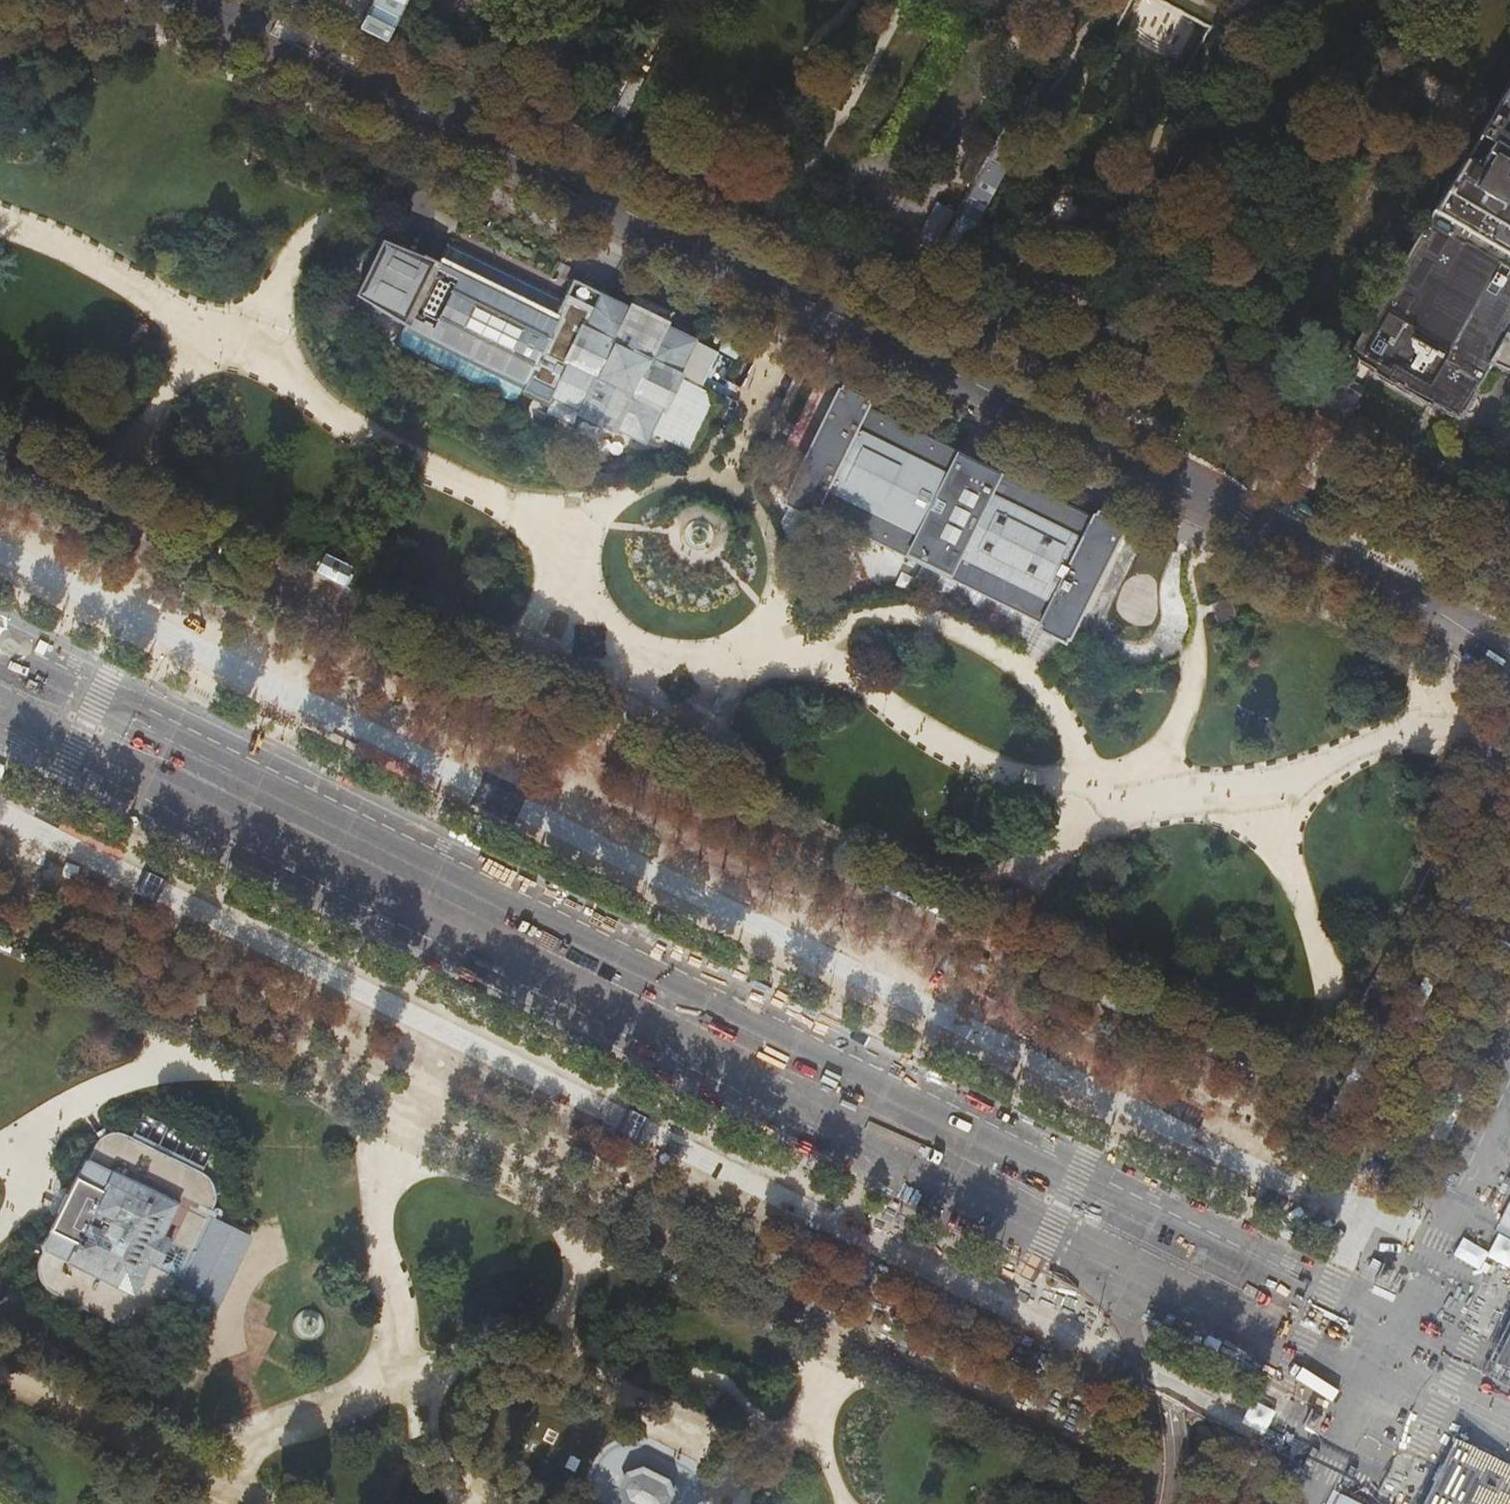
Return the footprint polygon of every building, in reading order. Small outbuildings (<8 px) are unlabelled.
[(1349,353),(1356,357),(1356,358),(1371,367),(1371,368),(1435,406),(1436,405),(1452,415),(1453,414),(1458,417),(1486,368),(1503,339),(1509,326),(1509,81),(1349,353)] [(616,428),(644,442),(660,410),(664,411),(681,376),(677,374),(693,341),(665,327),(672,314),(652,305),(636,296),(630,309),(601,295),(608,282),(581,269),(576,279),(559,270),(556,277),(574,285),(555,322),(436,263),(435,265),(423,259),(422,260),(383,242),(357,296),(379,310),(394,318),(393,319),(406,325),(405,328),(524,386),(522,390),(548,403),(551,397),(580,411),(577,415),(614,433),(616,428)] [(1503,339),(1486,368),(1488,368),(1490,365),(1509,374),(1509,342),(1503,339)] [(1039,625),(1067,639),(1120,531),(1092,517),(1092,519),(969,459),(865,407),(866,406),(852,399),(838,392),(784,500),(813,514),(814,512),(1040,623),(1039,625)] [(158,553),(155,560),(166,566),(169,558),(158,553)] [(353,568),(325,554),(316,572),(344,586),(353,568)] [(1228,1056),(1251,1067),(1262,1045),(1240,1034),(1238,1036),(1157,996),(1158,993),(1136,982),(1134,984),(1053,944),(1054,941),(1031,930),(1020,952),(1043,963),(1044,961),(1126,1002),(1124,1004),(1146,1016),(1148,1013),(1229,1054),(1228,1056)] [(133,1133),(198,1163),(205,1148),(140,1118),(133,1133)] [(92,1151),(88,1160),(85,1162),(76,1180),(69,1194),(67,1192),(65,1196),(62,1202),(56,1214),(59,1215),(51,1230),(42,1248),(43,1251),(42,1254),(39,1261),(39,1265),(38,1268),(39,1275),(40,1278),(42,1282),(45,1287),(48,1290),(54,1293),(118,1325),(121,1327),(123,1328),(125,1328),(129,1329),(133,1329),(138,1328),(142,1328),(145,1327),(147,1326),(149,1325),(153,1322),(156,1318),(161,1312),(163,1307),(186,1319),(194,1322),(207,1328),(249,1242),(205,1220),(208,1216),(212,1208),(214,1200),(214,1197),(214,1194),(214,1191),(214,1189),(212,1186),(210,1182),(208,1180),(206,1177),(203,1175),(130,1138),(129,1138),(126,1136),(123,1135),(120,1134),(120,1132),(119,1130),(117,1129),(116,1129),(114,1129),(112,1130),(111,1130),(110,1132),(110,1134),(111,1136),(112,1137),(113,1139),(112,1141),(111,1143),(109,1145),(108,1145),(106,1146),(104,1145),(103,1144),(101,1143),(100,1142),(100,1139),(94,1148),(92,1151)] [(628,1503),(673,1503),(677,1495),(671,1479),(645,1465),(627,1471),(620,1487),(626,1503),(628,1503)]
